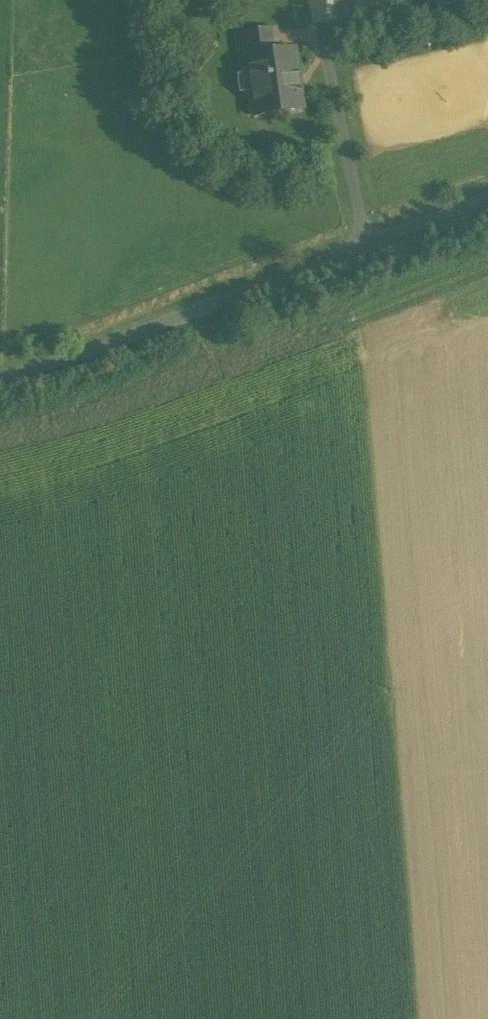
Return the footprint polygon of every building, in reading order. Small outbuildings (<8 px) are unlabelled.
[(274,47),(279,52),(276,30),(248,33),(250,49),(252,55),(261,54),(265,48),(274,47)] [(248,33),(236,35),(238,50),(250,49),(248,33)] [(252,55),(256,90),(250,98),(252,116),(301,110),(294,50),(279,52),(274,47),(265,48),(261,54),(252,55)]
